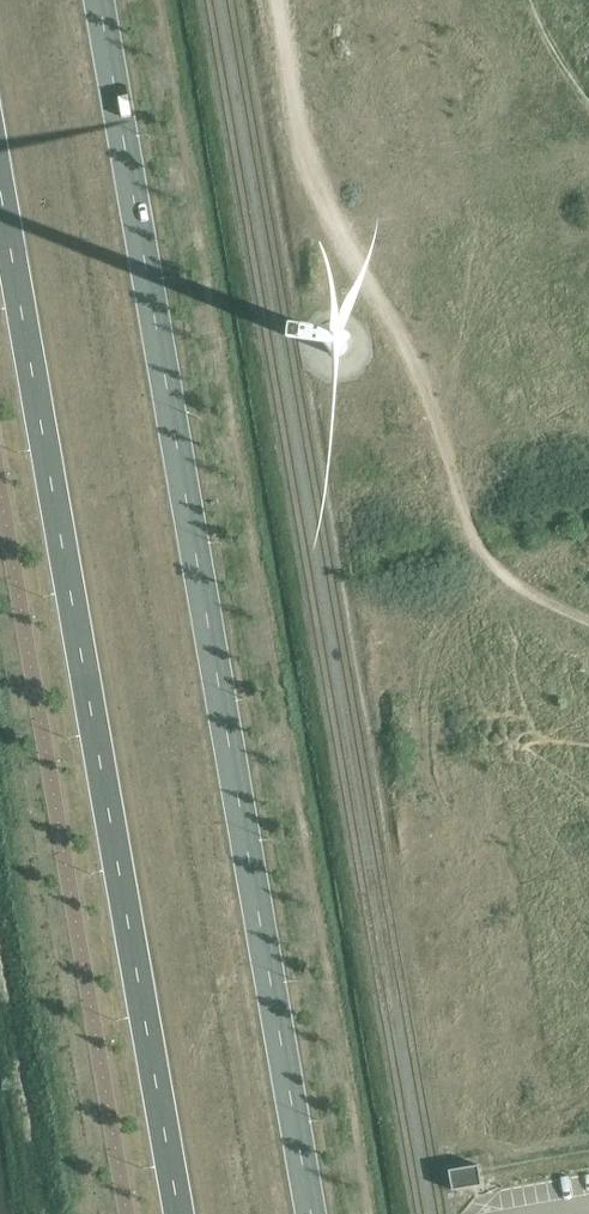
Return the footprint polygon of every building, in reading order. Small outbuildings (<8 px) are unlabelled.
[(478,1165),(448,1169),(451,1189),(481,1184),(478,1165)]
